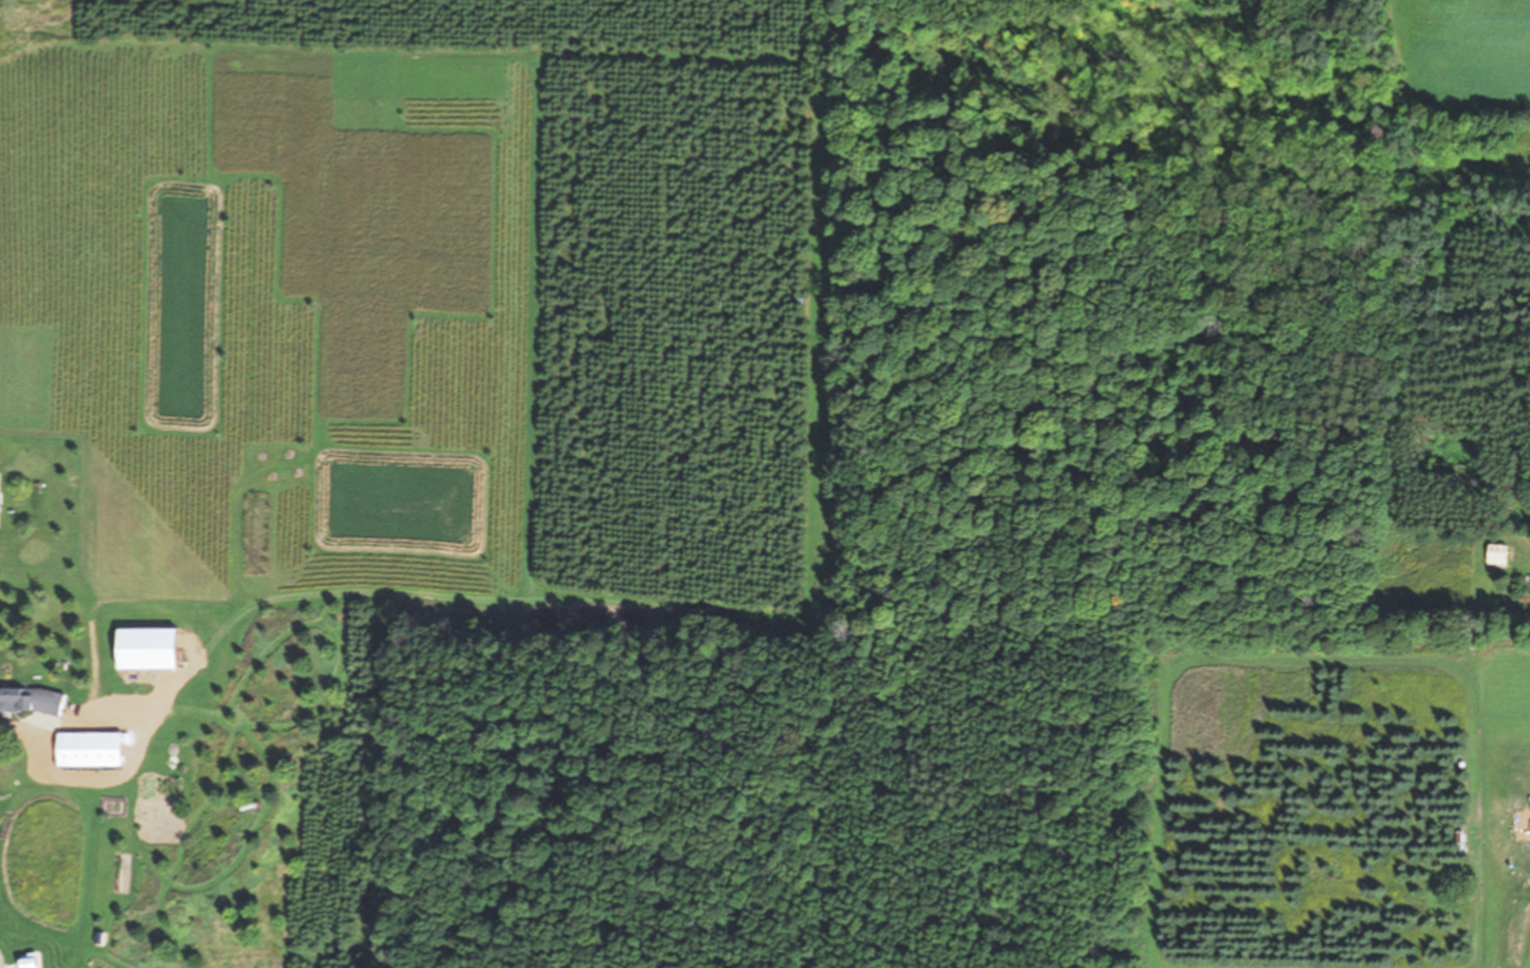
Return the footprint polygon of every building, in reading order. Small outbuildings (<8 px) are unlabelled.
[(186,668),(185,626),(126,627),(126,668),(186,668)] [(67,712),(68,689),(0,688),(0,701),(3,701),(3,711),(67,712)] [(127,765),(127,732),(63,732),(63,766),(127,765)] [(43,960),(27,960),(27,967),(43,967),(43,960)]
